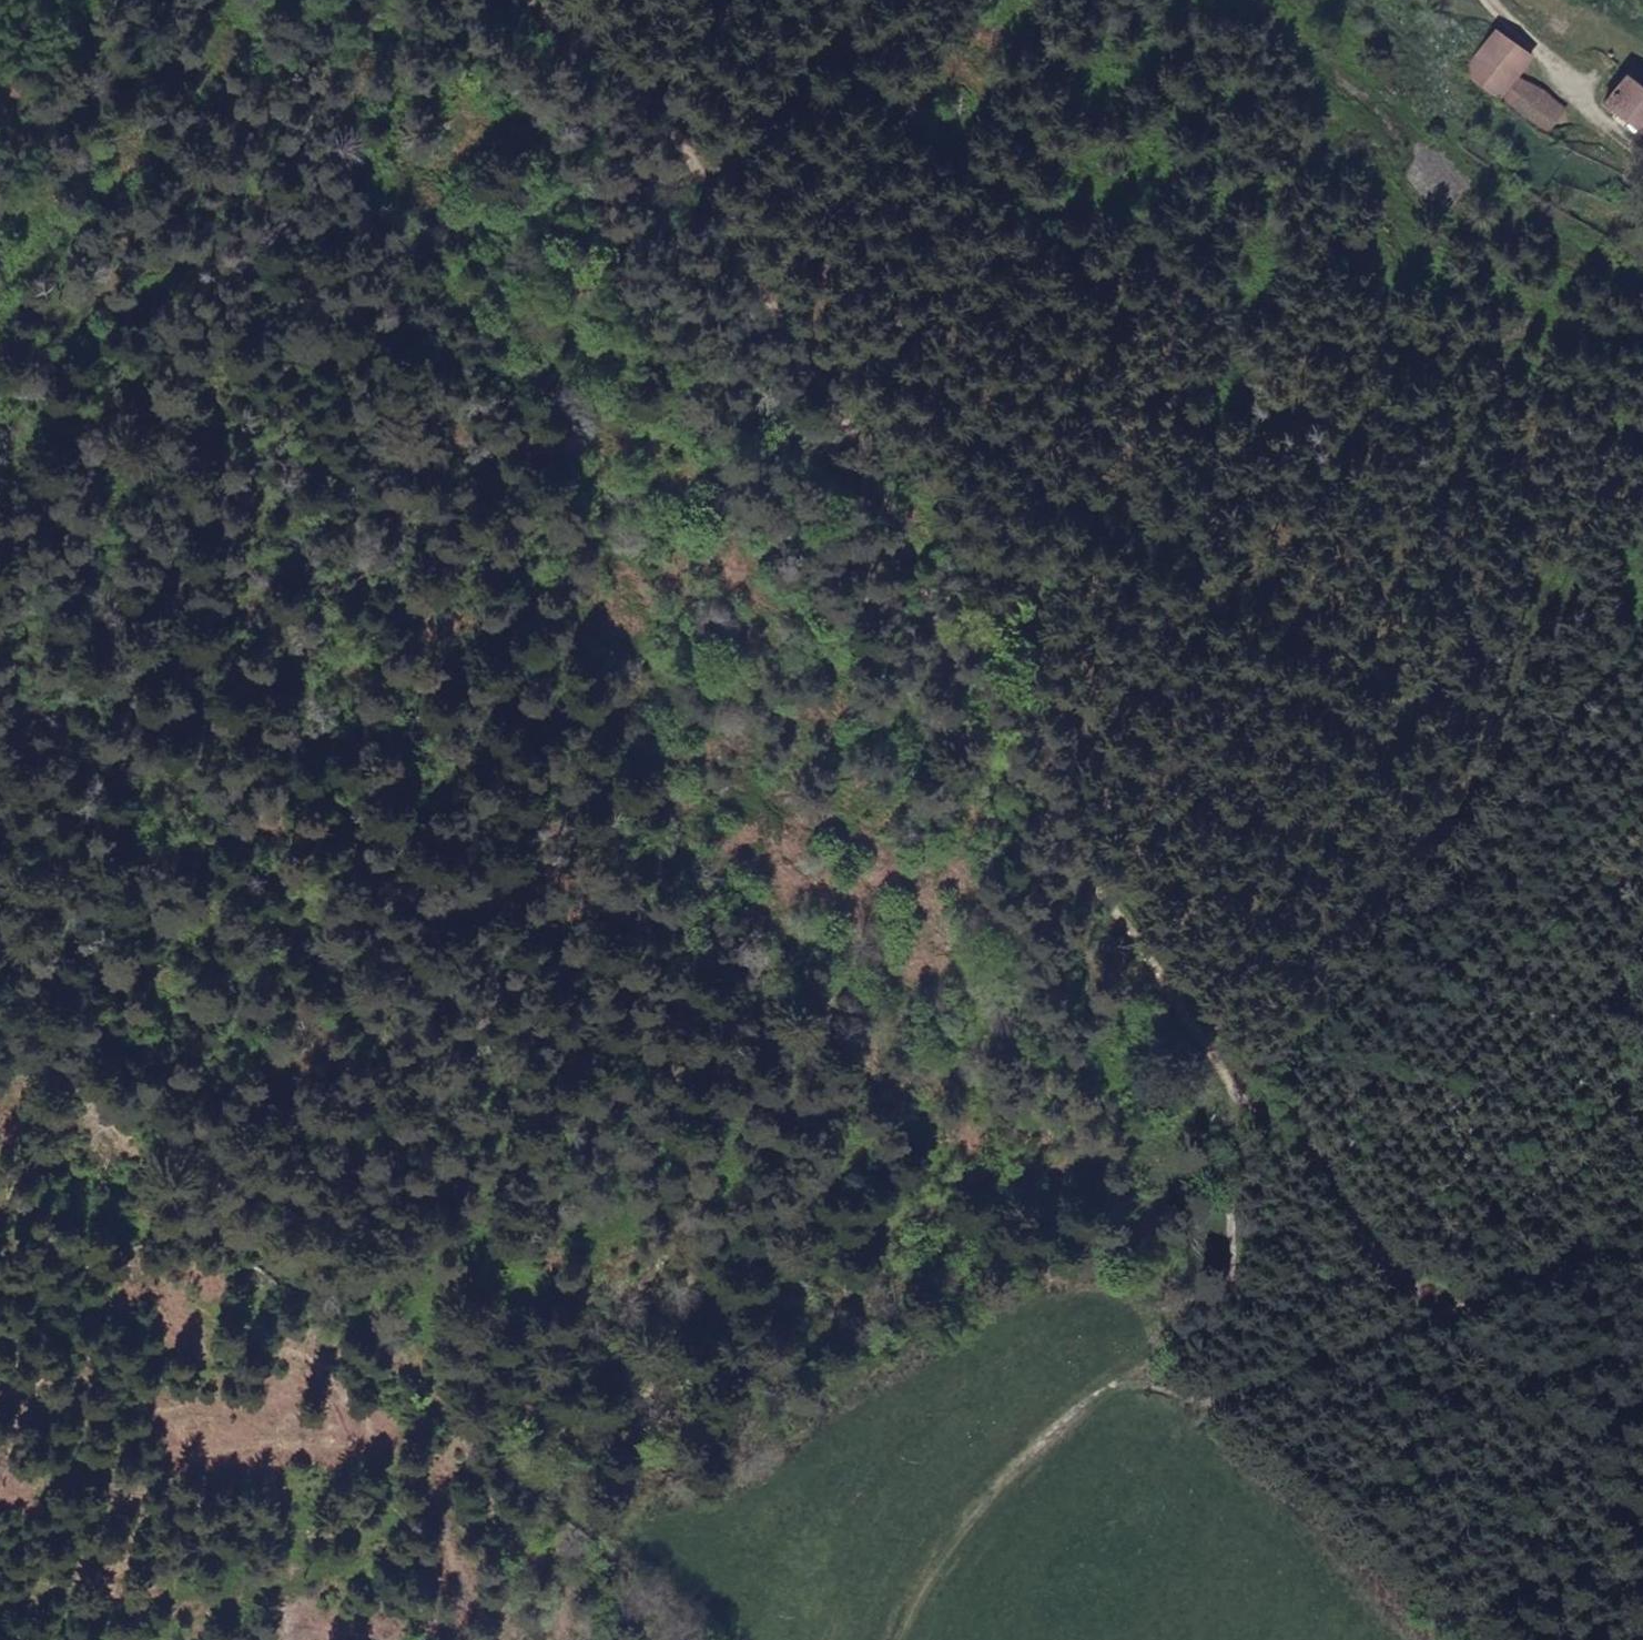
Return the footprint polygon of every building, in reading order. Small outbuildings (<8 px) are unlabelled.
[(1505,93),(1535,56),(1530,50),(1500,31),(1473,68),(1505,93)] [(1642,128),(1642,84),(1630,73),(1610,100),(1642,128)]
